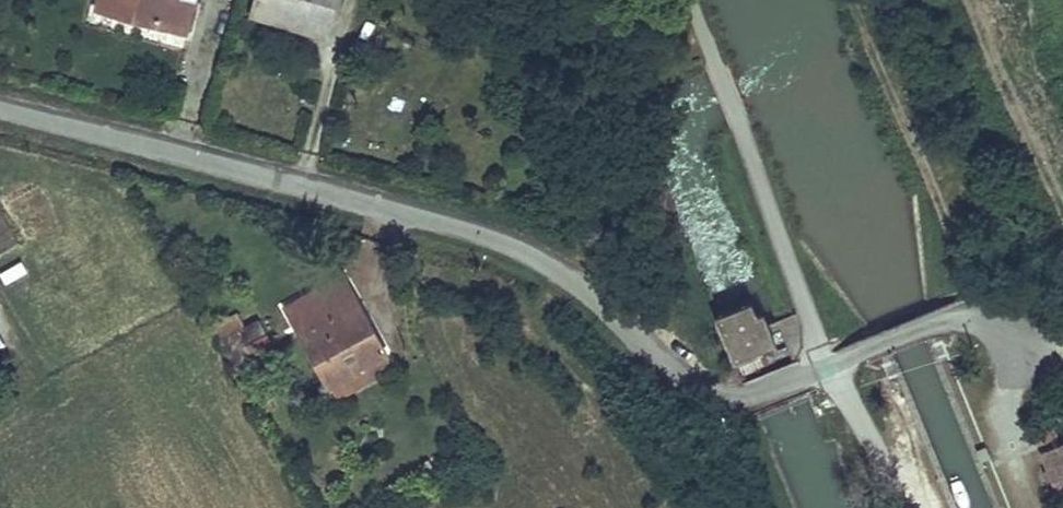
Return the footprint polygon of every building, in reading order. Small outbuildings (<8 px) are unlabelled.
[(177,0),(98,0),(95,9),(186,34),(194,5),(177,0)] [(333,0),(256,0),(251,16),(322,36),(333,0)] [(502,36),(493,51),(503,57),(512,41),(502,36)] [(331,387),(387,355),(343,276),(286,308),(331,387)] [(737,363),(763,353),(776,347),(767,326),(761,313),(755,316),(749,303),(716,317),(712,318),(732,366),(737,363)] [(222,343),(241,333),(253,355),(273,344),(261,322),(252,306),(214,327),(222,343)] [(253,355),(241,333),(222,343),(237,369),(244,365),(242,361),(253,355)] [(768,363),(763,353),(737,363),(742,374),(768,363)] [(1037,432),(1062,498),(1062,440),(1058,442),(1052,427),(1037,432)] [(419,464),(426,476),(435,471),(428,459),(419,464)]
